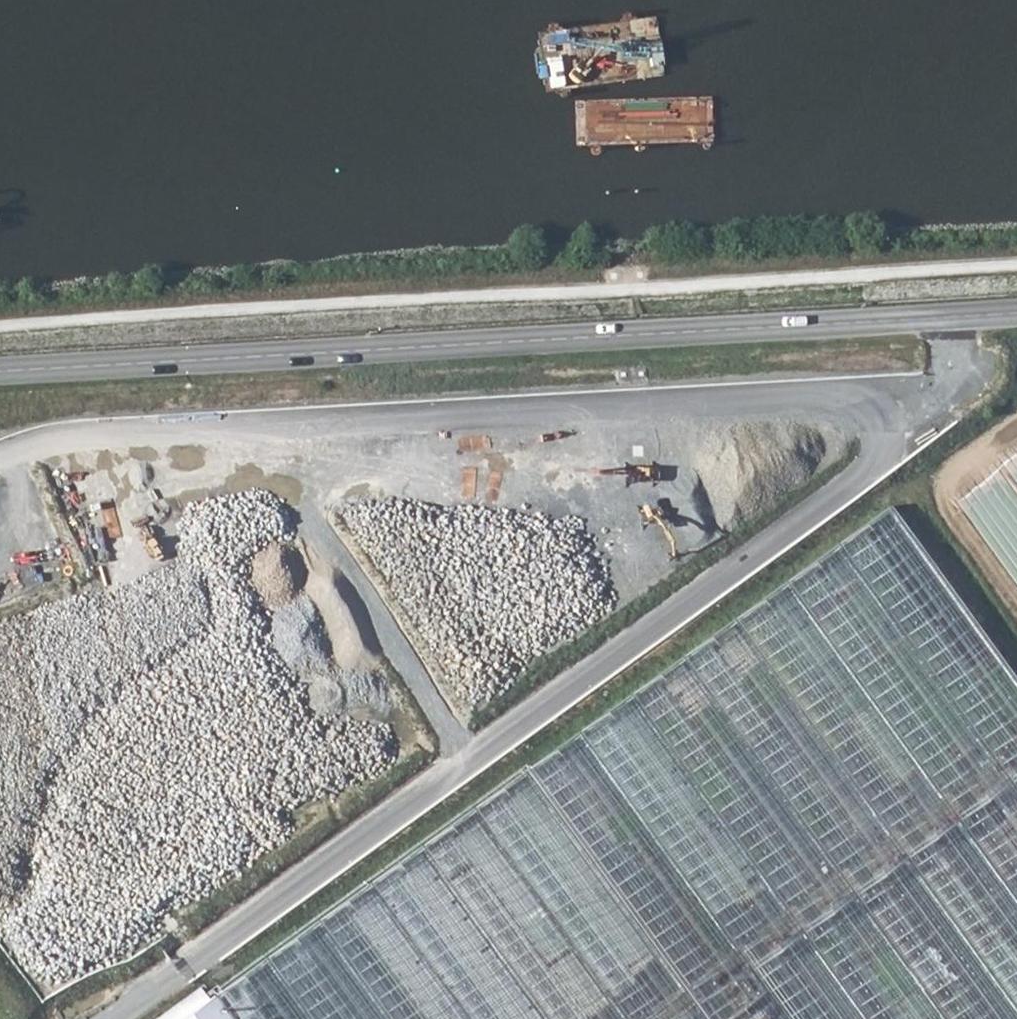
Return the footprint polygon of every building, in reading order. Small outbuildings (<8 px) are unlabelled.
[(919,532),(228,1004),(239,1018),(1016,1018),(1016,680),(919,532)] [(228,1004),(206,1018),(239,1018),(228,1004)]
